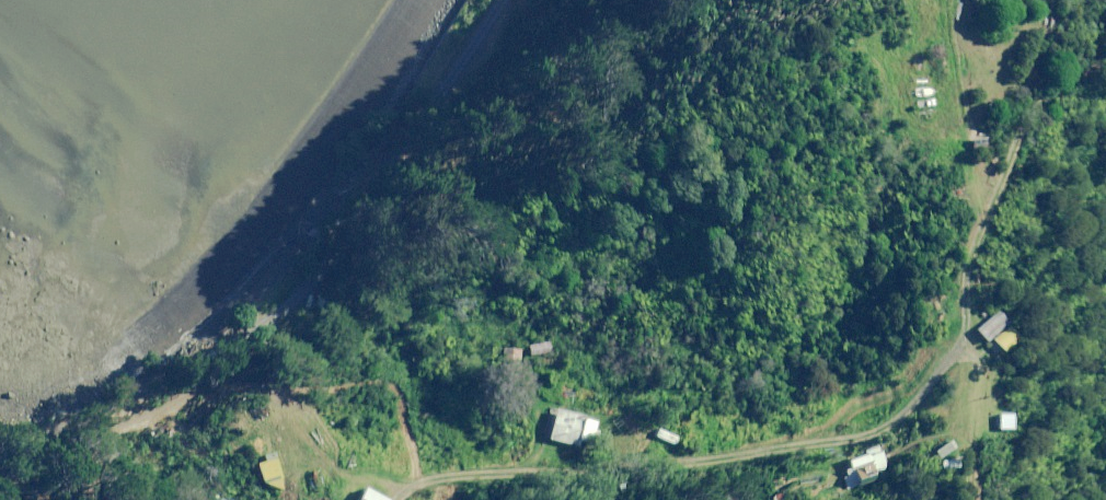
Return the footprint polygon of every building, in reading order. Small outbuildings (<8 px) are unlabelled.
[(987,342),(1008,323),(997,311),(976,329),(987,342)] [(1012,325),(994,340),(1005,352),(1022,338),(1012,325)] [(529,356),(549,354),(548,343),(528,345),(529,356)] [(519,362),(520,349),(503,349),(502,361),(519,362)] [(593,443),(599,421),(556,410),(549,440),(578,447),(580,440),(593,443)] [(1014,415),(999,415),(999,430),(1014,430),(1014,415)] [(940,459),(955,448),(949,440),(934,452),(940,459)] [(871,469),(884,464),(878,446),(863,451),(865,455),(847,461),(850,470),(842,472),(847,489),(859,484),(858,481),(873,476),(871,469)] [(258,464),(263,482),(283,489),(283,476),(278,459),(258,464)] [(365,488),(358,499),(387,499),(365,488)]
